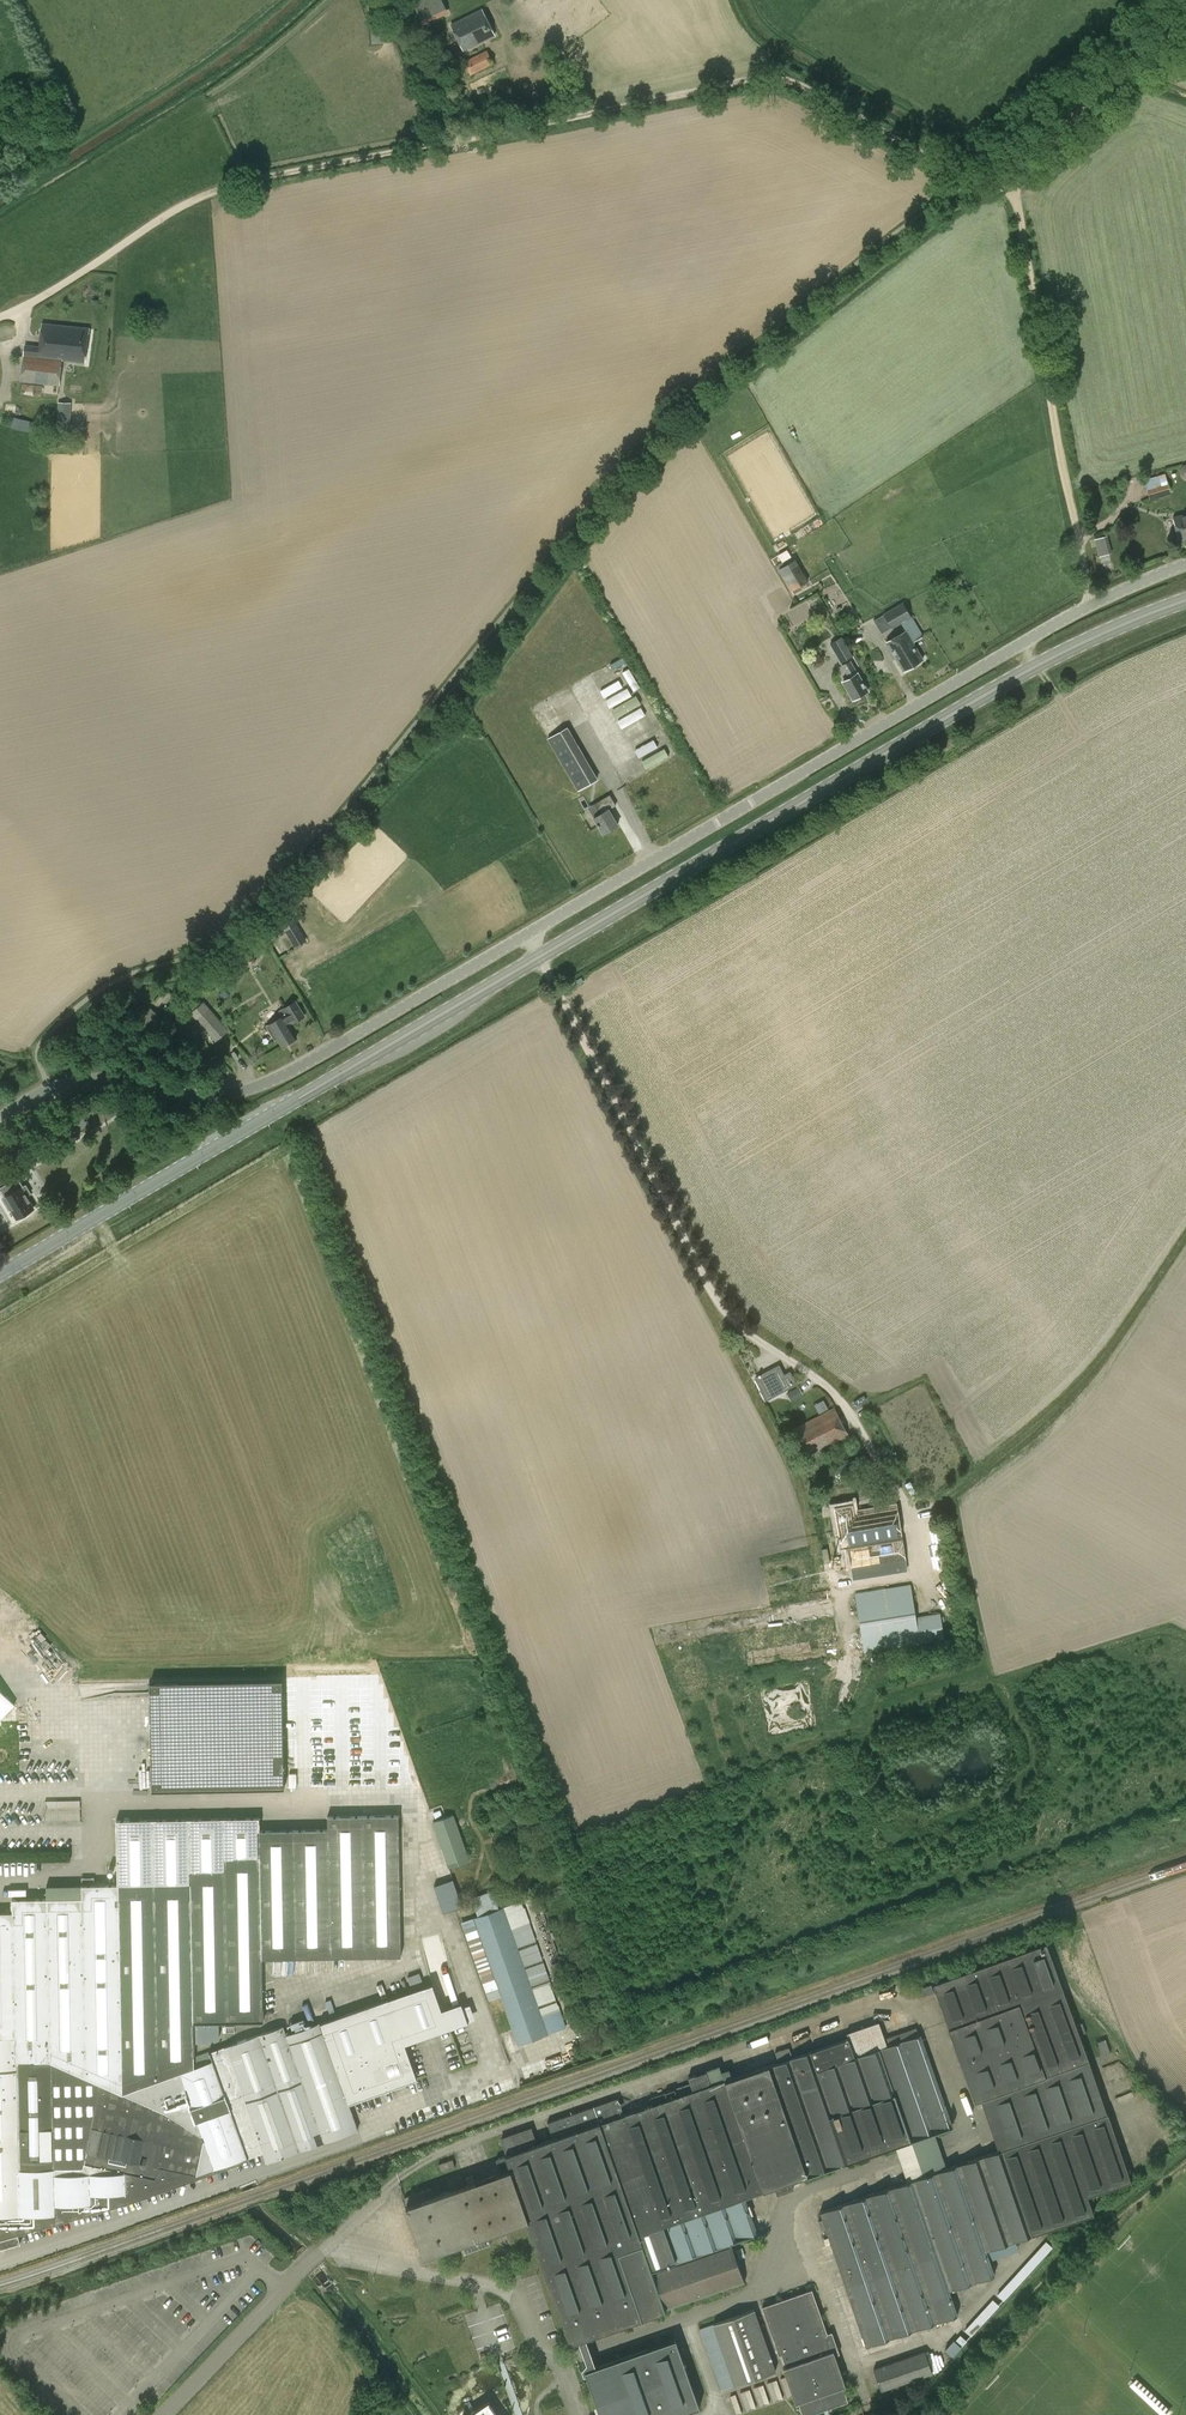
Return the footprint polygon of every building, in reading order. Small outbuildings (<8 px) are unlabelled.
[(450,12),(445,0),(427,0),(416,4),(423,23),(450,12)] [(464,51),(495,35),(482,10),(451,25),(464,51)] [(373,26),(373,42),(385,42),(385,26),(373,26)] [(471,76),(494,64),(487,50),(465,61),(471,76)] [(89,328),(65,326),(65,325),(42,322),(40,345),(25,343),(20,382),(60,386),(63,360),(85,362),(89,328)] [(60,419),(72,419),(72,402),(60,402),(60,419)] [(15,416),(13,427),(28,429),(30,418),(15,416)] [(1150,500),(1171,493),(1167,481),(1146,488),(1150,500)] [(1174,517),(1180,541),(1185,540),(1185,514),(1174,517)] [(1099,556),(1111,553),(1106,535),(1094,538),(1099,556)] [(809,581),(796,559),(781,568),(794,590),(809,581)] [(801,617),(825,603),(819,592),(795,606),(801,617)] [(903,603),(874,620),(882,634),(901,624),(906,631),(886,642),(903,671),(923,660),(913,643),(923,636),(903,603)] [(853,656),(842,637),(830,644),(841,662),(853,656)] [(858,673),(850,660),(842,664),(850,678),(843,682),(853,699),(868,691),(858,673)] [(651,718),(628,731),(633,740),(635,739),(639,747),(660,735),(651,718)] [(598,780),(568,727),(547,739),(578,791),(598,780)] [(601,814),(594,818),(604,834),(618,825),(609,810),(616,805),(610,795),(594,804),(601,814)] [(307,940),(293,917),(281,924),(295,947),(307,940)] [(297,1037),(289,1023),(293,1021),(294,1023),(305,1016),(296,1001),(285,1008),(288,1014),(284,1016),(269,1024),(270,1025),(268,1026),(275,1039),(278,1037),(283,1046),(297,1037)] [(227,1031),(208,1009),(203,1002),(191,1012),(199,1020),(194,1024),(203,1035),(208,1031),(216,1040),(227,1031)] [(23,1186),(18,1177),(0,1188),(0,1190),(4,1197),(2,1199),(9,1211),(12,1209),(17,1218),(19,1217),(21,1218),(25,1215),(25,1213),(34,1208),(27,1196),(31,1193),(26,1184),(23,1186)] [(766,1399),(796,1384),(791,1375),(785,1378),(779,1365),(755,1378),(761,1389),(766,1399)] [(791,1399),(802,1393),(799,1386),(787,1392),(791,1399)] [(839,1446),(851,1440),(833,1405),(822,1411),(822,1413),(792,1429),(807,1457),(837,1441),(839,1446)] [(898,1502),(854,1509),(853,1503),(833,1506),(841,1548),(847,1547),(847,1546),(853,1580),(909,1571),(898,1502)] [(941,1613),(916,1617),(911,1584),(855,1593),(865,1653),(945,1639),(941,1613)] [(286,1675),(150,1679),(151,1791),(288,1788),(286,1675)] [(19,1704),(0,1684),(0,1722),(19,1704)] [(370,1762),(384,1757),(377,1736),(363,1741),(370,1762)] [(47,1819),(81,1819),(81,1799),(47,1800),(47,1819)] [(420,2079),(406,2038),(478,2013),(471,1993),(448,2000),(440,1977),(287,2029),(283,2026),(194,2058),(194,2042),(194,2021),(194,2019),(265,2019),(265,1958),(406,1956),(403,1814),(330,1814),(330,1827),(262,1830),(262,1818),(119,1818),(118,1886),(96,1886),(99,1876),(80,1875),(80,1885),(45,1885),(45,1895),(14,1893),(15,1912),(0,1913),(0,2239),(248,2158),(261,2154),(267,2164),(361,2131),(348,2103),(420,2079)] [(436,1820),(449,1867),(471,1861),(458,1814),(436,1820)] [(446,1911),(465,1906),(456,1878),(437,1884),(446,1911)] [(473,1918),(474,1919),(456,1926),(483,2002),(500,1996),(518,2045),(549,2034),(566,2028),(522,1900),(504,1907),(473,1918)] [(981,2099),(999,2150),(820,2211),(866,2346),(958,2314),(950,2290),(995,2274),(987,2250),(1093,2213),(1088,2196),(1131,2181),(1108,2113),(1107,2113),(1089,2060),(1080,2034),(1086,2032),(1082,2023),(1076,2025),(1046,1943),(933,1984),(949,2029),(948,2029),(975,2102),(981,2099)] [(934,1992),(931,1984),(918,1989),(920,1997),(934,1992)] [(194,2021),(194,2042),(207,2042),(219,2037),(219,2021),(194,2021)] [(594,2106),(547,2122),(553,2139),(538,2144),(532,2127),(500,2138),(507,2155),(496,2159),(501,2172),(434,2196),(431,2188),(405,2197),(408,2205),(406,2206),(424,2257),(463,2243),(465,2250),(491,2240),(489,2234),(528,2220),(571,2342),(579,2339),(587,2363),(582,2368),(584,2375),(586,2374),(601,2414),(674,2414),(700,2406),(676,2338),(596,2366),(586,2337),(666,2309),(666,2310),(745,2282),(731,2242),(758,2233),(745,2197),(763,2190),(775,2187),(777,2194),(793,2188),(791,2181),(807,2175),(808,2176),(953,2126),(949,2115),(921,2034),(919,2035),(917,2028),(885,2038),(879,2021),(847,2032),(849,2038),(811,2051),(769,2066),(769,2065),(768,2065),(765,2058),(764,2057),(763,2057),(745,2063),(744,2064),(744,2065),(747,2072),(732,2078),(729,2069),(722,2072),(720,2065),(706,2070),(706,2071),(689,2077),(691,2083),(690,2083),(675,2089),(650,2098),(652,2104),(624,2114),(618,2098),(594,2106)] [(1110,2053),(1105,2039),(1098,2042),(1103,2055),(1110,2053)] [(453,2159),(439,2164),(441,2172),(455,2167),(453,2159)] [(966,2339),(960,2333),(955,2340),(953,2338),(944,2348),(953,2356),(1053,2246),(1045,2240),(997,2293),(1003,2299),(999,2304),(993,2298),(964,2329),(970,2335),(966,2339)] [(783,2367),(796,2403),(798,2402),(803,2414),(808,2414),(848,2401),(843,2386),(846,2385),(835,2355),(840,2353),(832,2331),(827,2333),(812,2289),(762,2306),(779,2355),(782,2354),(786,2366),(783,2367)] [(755,2309),(699,2328),(721,2390),(777,2371),(755,2309)] [(933,2373),(925,2350),(874,2368),(881,2390),(933,2373)] [(488,2401),(468,2414),(498,2414),(488,2401)]
